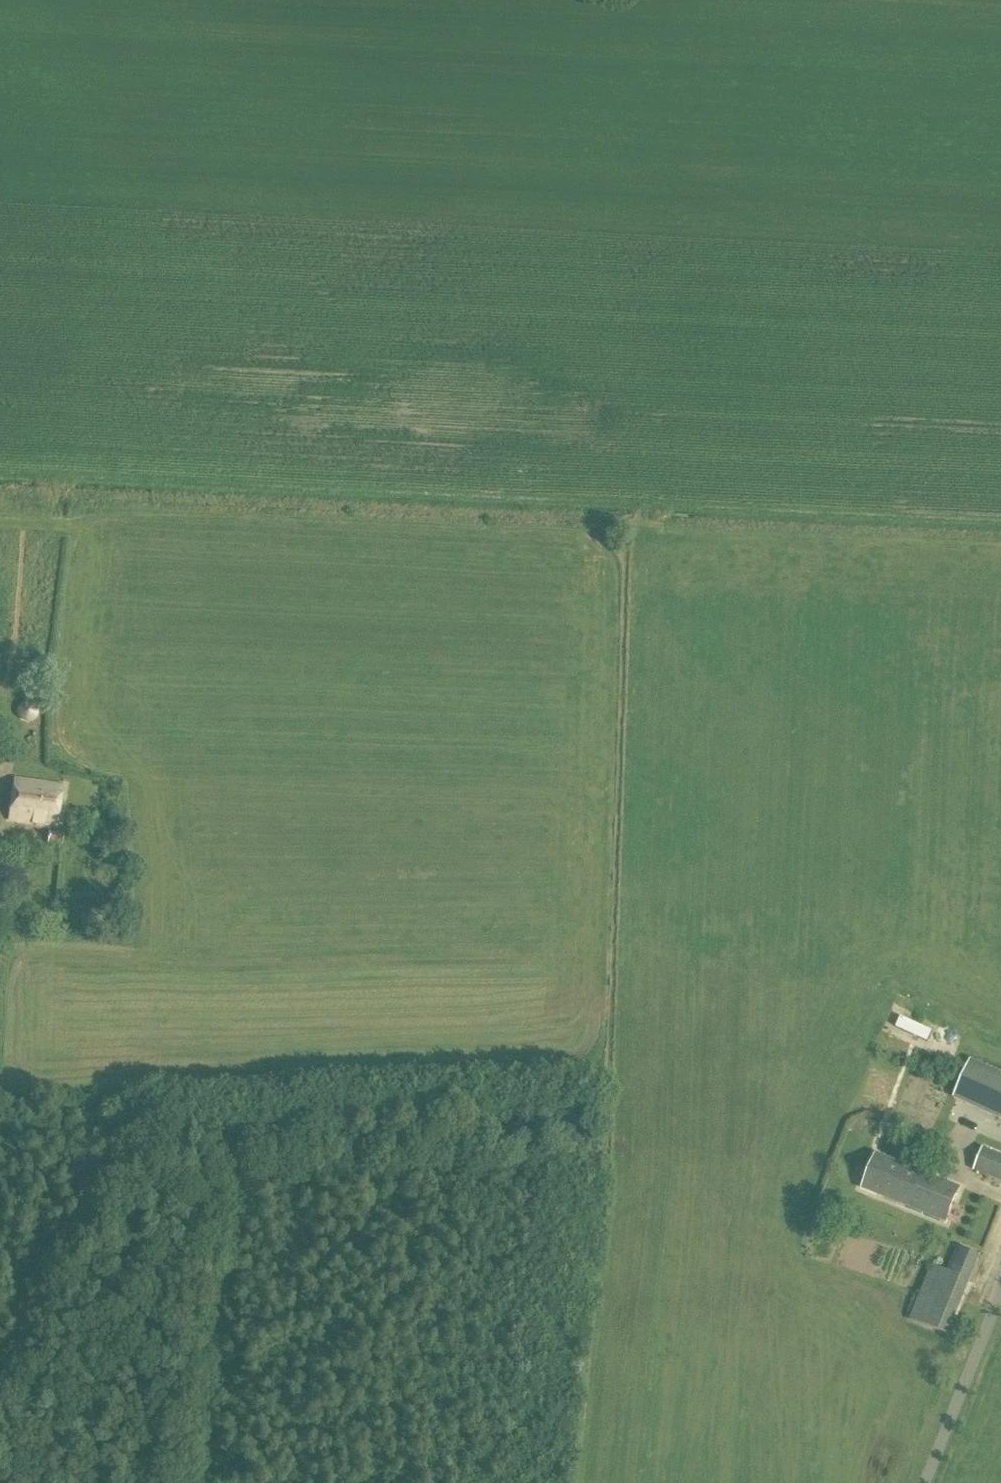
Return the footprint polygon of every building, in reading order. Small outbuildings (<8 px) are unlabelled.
[(56,827),(61,787),(14,781),(9,821),(56,827)] [(81,915),(81,926),(91,926),(92,915),(81,915)] [(970,1060),(953,1096),(1000,1118),(1000,1074),(970,1060)] [(983,1147),(974,1170),(1000,1181),(1000,1155),(983,1147)] [(907,1206),(920,1173),(874,1155),(861,1187),(907,1206)] [(920,1173),(907,1206),(946,1221),(959,1188),(920,1173)] [(948,1334),(980,1255),(958,1246),(948,1271),(932,1265),(910,1319),(948,1334)]
